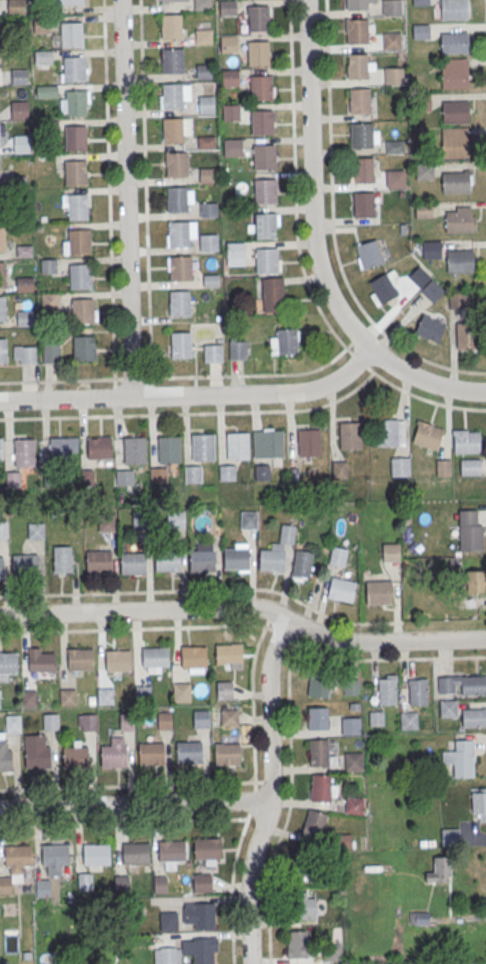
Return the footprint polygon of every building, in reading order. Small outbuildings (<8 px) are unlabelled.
[(194,12),(194,0),(211,0),(212,11),(194,12)] [(347,10),(347,0),(367,0),(367,10),(347,10)] [(382,15),(382,0),(400,0),(400,14),(382,15)] [(441,20),(440,0),(466,0),(467,19),(441,20)] [(218,2),(236,2),(237,17),(219,18),(218,2)] [(248,6),(268,6),(268,30),(248,30),(248,6)] [(160,16),(181,16),(182,41),(161,41),(160,16)] [(347,19),(367,19),(368,44),(347,44),(347,19)] [(61,22),(81,22),(82,47),(61,47),(61,22)] [(411,23),(429,23),(430,39),(412,39),(411,23)] [(195,31),(212,31),(213,46),(195,47),(195,31)] [(441,33),(467,32),(468,54),(442,55),(441,33)] [(383,33),(401,33),(401,49),(383,49),(383,33)] [(219,38),(237,38),(237,53),(220,53),(219,38)] [(248,42),(267,41),(268,65),(248,65),(248,42)] [(33,49),(50,48),(51,64),(33,65),(33,49)] [(161,51),(182,50),(182,75),(162,76),(161,51)] [(346,54),(366,53),(367,78),(346,79),(346,54)] [(64,56),(84,56),(85,81),(64,81),(64,56)] [(441,59),(467,58),(467,80),(441,81),(441,59)] [(196,66),(211,65),(212,80),(197,81),(196,66)] [(384,68),(402,67),(402,83),(384,84),(384,68)] [(10,68),(27,68),(28,84),(10,84),(10,68)] [(221,72),(239,71),(239,87),(222,87),(221,72)] [(250,76),(271,75),(271,100),(251,101),(250,76)] [(161,86),(182,85),(182,110),(162,111),(161,86)] [(349,88),(370,88),(371,113),(350,114),(349,88)] [(66,90),(86,90),(87,115),(66,115),(66,90)] [(198,97),(214,97),(214,115),(198,115),(198,97)] [(442,101),(468,100),(469,122),(443,123),(442,101)] [(10,102),(27,102),(28,117),(11,118),(10,102)] [(222,107),(240,106),(240,122),(223,122),(222,107)] [(251,110),(271,109),(272,135),(251,135),(251,110)] [(162,120),(183,120),(183,145),(163,145),(162,120)] [(351,123),(371,123),(372,148),(351,148),(351,123)] [(65,126),(85,125),(86,150),(65,151),(65,126)] [(441,127),(467,127),(468,157),(442,158),(441,127)] [(13,136),(31,136),(31,152),(14,152),(13,136)] [(197,138),(215,137),(215,149),(198,150),(197,138)] [(223,141),(241,140),(242,158),(224,158),(223,141)] [(386,153),(403,153),(403,141),(386,141),(386,153)] [(253,144),(274,144),(274,169),(254,170),(253,144)] [(165,154),(186,153),(187,178),(166,179),(165,154)] [(352,157),(373,157),(373,182),(353,182),(352,157)] [(65,161),(86,160),(86,185),(66,186),(65,161)] [(199,170),(216,169),(217,184),(199,185),(199,170)] [(404,170),(386,170),(386,187),(404,187),(404,170)] [(442,193),(471,193),(471,171),(442,171),(442,193)] [(254,179),(275,179),(276,204),(255,204),(254,179)] [(166,186),(186,185),(187,211),(166,211),(166,186)] [(353,192),(374,192),(374,217),(354,218),(353,192)] [(66,194),(86,194),(87,219),(66,219),(66,194)] [(415,217),(431,217),(431,202),(415,202),(415,217)] [(199,204),(217,204),(217,219),(200,220),(199,204)] [(445,206),(445,233),(474,233),(474,206),(445,206)] [(255,214),(275,213),(276,238),(255,239),(255,214)] [(167,221),(188,221),(188,246),(168,246),(167,221)] [(69,229),(89,229),(90,254),(69,255),(69,229)] [(200,251),(218,251),(218,234),(200,234),(200,251)] [(354,246),(361,269),(383,263),(375,239),(354,246)] [(423,259),(441,259),(441,241),(423,241),(423,259)] [(226,245),(244,244),(244,259),(227,260),(226,245)] [(32,255),(31,245),(16,247),(18,257),(32,255)] [(256,248),(276,247),(277,273),(256,273),(256,248)] [(447,271),(474,271),(474,249),(447,249),(447,271)] [(169,255),(190,255),(191,280),(170,280),(169,255)] [(38,258),(56,257),(56,273),(39,274),(38,258)] [(70,264),(90,264),(91,289),(70,289),(70,264)] [(407,278),(433,302),(445,289),(418,266),(407,278)] [(365,285),(378,306),(398,294),(392,286),(400,281),(392,268),(365,285)] [(203,276),(219,275),(219,288),(203,289),(203,276)] [(15,276),(32,276),(32,291),(15,292),(15,276)] [(263,299),(257,299),(257,311),(284,311),(284,277),(263,277),(263,299)] [(167,290),(188,290),(189,315),(168,315),(167,290)] [(40,293),(57,292),(58,308),(40,309),(40,293)] [(449,308),(467,308),(467,292),(449,292),(449,308)] [(72,298),(93,298),(93,323),(73,324),(72,298)] [(17,310),(17,326),(34,326),(34,310),(17,310)] [(438,343),(446,323),(422,314),(414,333),(438,343)] [(457,321),(456,351),(477,351),(478,322),(457,321)] [(276,336),(271,336),(271,354),(298,354),(298,329),(276,329),(276,336)] [(169,332),(190,331),(191,356),(170,357),(169,332)] [(43,335),(43,362),(59,362),(59,335),(43,335)] [(73,336),(93,335),(94,360),(73,361),(73,336)] [(228,359),(246,359),(246,340),(228,340),(228,359)] [(204,362),(222,362),(222,344),(204,344),(204,362)] [(35,363),(35,345),(13,345),(13,363),(35,363)] [(405,446),(405,419),(381,419),(381,446),(405,446)] [(437,450),(444,428),(418,421),(412,443),(437,450)] [(362,422),(339,422),(339,449),(362,449),(362,422)] [(320,456),(320,429),(299,429),(299,456),(320,456)] [(479,429),(453,429),(453,454),(479,454),(479,429)] [(253,431),(276,430),(277,457),(254,458),(253,431)] [(225,433),(249,432),(249,459),(226,460),(225,433)] [(191,433),(214,433),(215,459),(191,460),(191,433)] [(156,436),(179,435),(180,462),(157,463),(156,436)] [(112,458),(112,436),(91,436),(91,458),(112,458)] [(123,437),(145,436),(146,463),(124,464),(123,437)] [(48,437),(70,437),(71,463),(49,464),(48,437)] [(12,439),(34,438),(35,465),(13,466),(12,439)] [(410,457),(391,457),(391,476),(410,476),(410,457)] [(460,475),(480,475),(480,459),(460,459),(460,475)] [(436,476),(450,476),(450,460),(436,460),(436,476)] [(345,461),(333,461),(333,477),(345,477),(345,461)] [(235,464),(219,464),(219,481),(235,481),(235,464)] [(255,480),(269,480),(269,464),(255,464),(255,480)] [(202,465),(185,465),(185,483),(202,483),(202,465)] [(166,467),(150,467),(150,482),(166,482),(166,467)] [(134,470),(115,470),(115,486),(134,486),(134,470)] [(482,510),(460,510),(460,551),(482,551),(482,510)] [(132,528),(144,528),(144,511),(132,511),(132,528)] [(184,511),(167,511),(167,527),(184,527),(184,511)] [(241,528),(257,528),(257,511),(241,511),(241,528)] [(116,531),(116,515),(98,515),(98,531),(116,531)] [(26,522),(43,521),(44,538),(27,539),(26,522)] [(284,572),(284,543),(294,544),(294,525),(281,525),(280,543),(270,543),(270,550),(260,550),(259,571),(284,572)] [(400,535),(383,535),(383,561),(400,561),(400,535)] [(53,546),(53,573),(71,573),(71,546),(53,546)] [(345,567),(347,549),(332,547),(329,564),(345,567)] [(223,548),(249,548),(250,567),(224,568),(223,548)] [(154,551),(180,550),(180,570),(154,570),(154,551)] [(189,551),(215,550),(216,569),(190,570),(189,551)] [(311,578),(311,550),(293,550),(293,578),(311,578)] [(84,551),(110,551),(110,570),(84,571),(84,551)] [(119,554),(145,553),(145,572),(119,573),(119,554)] [(11,555),(37,554),(38,574),(12,574),(11,555)] [(466,571),(466,592),(485,592),(485,571),(466,571)] [(352,602),(356,581),(331,577),(327,598),(352,602)] [(392,605),(392,580),(367,580),(367,605),(392,605)] [(215,644),(241,643),(241,663),(216,664),(215,644)] [(142,647),(168,646),(168,667),(143,667),(142,647)] [(181,647),(207,646),(207,666),(182,667),(181,647)] [(54,648),(29,648),(29,672),(54,672),(54,648)] [(67,649),(92,648),(93,668),(68,669),(67,649)] [(105,650),(131,649),(131,670),(106,671),(105,650)] [(18,672),(0,673),(0,653),(17,652),(18,672)] [(378,704),(396,704),(396,674),(378,674),(378,704)] [(329,675),(308,675),(308,697),(329,697),(329,675)] [(427,705),(427,678),(409,678),(409,706),(427,705)] [(357,679),(345,679),(345,694),(358,694),(357,679)] [(232,681),(216,681),(216,699),(232,699),(232,681)] [(190,682),(173,682),(173,702),(190,702),(190,682)] [(76,689),(60,689),(60,705),(76,705),(76,689)] [(99,703),(112,703),(112,689),(99,689),(99,703)] [(35,691),(23,691),(23,705),(35,705),(35,691)] [(439,718),(457,718),(457,700),(439,700),(439,718)] [(328,707),(308,707),(308,730),(328,730),(328,707)] [(210,709),(192,709),(192,727),(210,727),(210,709)] [(221,726),(238,726),(238,709),(221,709),(221,726)] [(172,730),(172,711),(158,711),(158,730),(172,730)] [(384,725),(384,711),(369,711),(369,726),(384,725)] [(417,711),(400,711),(400,729),(417,729),(417,711)] [(43,730),(58,730),(58,713),(43,713),(43,730)] [(134,730),(134,713),(119,713),(119,731),(134,730)] [(77,714),(77,731),(96,731),(96,714),(77,714)] [(19,732),(19,715),(7,715),(7,732),(19,732)] [(361,717),(342,717),(342,735),(361,735),(361,717)] [(329,739),(309,739),(309,765),(335,765),(335,742),(329,742),(329,739)] [(474,777),(473,740),(453,740),(453,751),(443,751),(443,766),(453,766),(453,777),(474,777)] [(176,744),(202,744),(203,764),(177,765),(176,744)] [(138,745),(164,745),(164,765),(138,766),(138,745)] [(214,746),(240,746),(241,766),(215,767),(214,746)] [(101,748),(126,747),(127,768),(101,768),(101,748)] [(62,749),(88,748),(88,769),(62,770),(62,749)] [(25,749),(50,749),(51,769),(25,770),(25,749)] [(12,773),(0,773),(0,752),(11,752),(12,773)] [(345,753),(345,770),(362,770),(362,753),(345,753)] [(336,801),(336,783),(331,783),(331,774),(311,774),(311,801),(336,801)] [(472,821),(485,821),(485,790),(472,790),(472,821)] [(362,798),(346,797),(345,813),(362,814),(362,798)] [(320,839),(327,814),(309,809),(301,834),(320,839)] [(458,844),(458,829),(441,829),(441,844),(458,844)] [(193,838),(220,837),(221,858),(193,859),(193,838)] [(158,841),(185,840),(185,861),(158,862),(158,841)] [(121,843),(148,842),(149,863),(122,864),(121,843)] [(40,845),(68,844),(68,864),(41,865),(40,845)] [(82,845),(109,844),(110,864),(83,865),(82,845)] [(3,846),(30,845),(31,866),(4,867),(3,846)] [(451,857),(435,857),(435,871),(425,871),(425,882),(451,882),(451,857)] [(78,874),(92,874),(92,890),(78,891),(78,874)] [(115,876),(129,876),(129,893),(115,893),(115,876)] [(153,877),(167,876),(168,893),(153,893),(153,877)] [(194,876),(211,876),(212,892),(194,892),(194,876)] [(14,896),(0,896),(0,880),(13,880),(14,896)] [(36,880),(53,880),(53,896),(36,896),(36,880)] [(315,920),(315,893),(296,893),(296,920),(315,920)] [(214,929),(214,902),(184,902),(184,921),(194,921),(194,929),(214,929)] [(160,914),(177,913),(177,929),(160,929),(160,914)] [(307,930),(288,930),(288,957),(307,957),(307,930)] [(194,954),(194,963),(216,963),(216,938),(183,938),(183,954),(194,954)] [(324,944),(324,961),(341,961),(341,944),(324,944)] [(175,949),(176,963),(160,963),(160,950),(175,949)]
